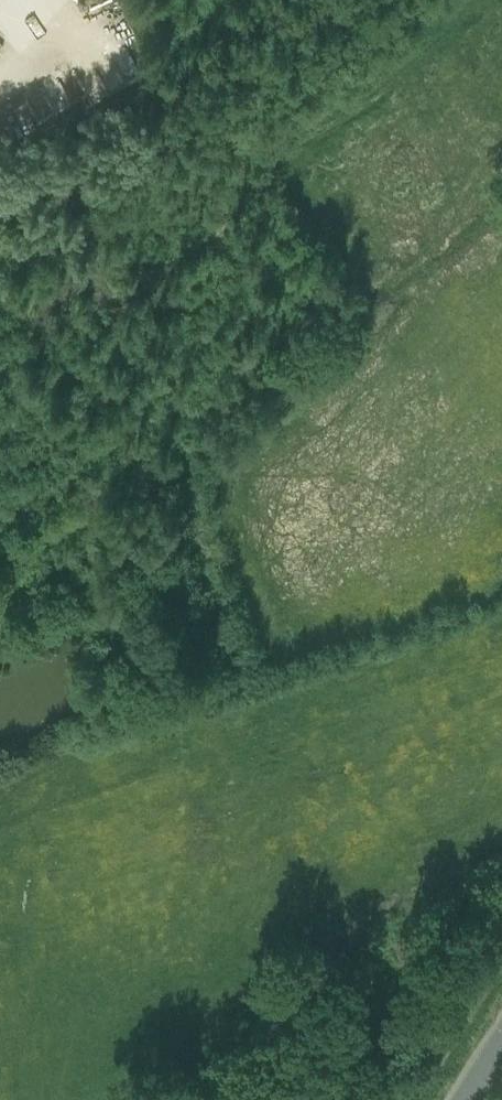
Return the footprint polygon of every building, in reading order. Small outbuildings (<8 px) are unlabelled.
[(20,6),(15,0),(0,0),(0,23),(20,6)]
